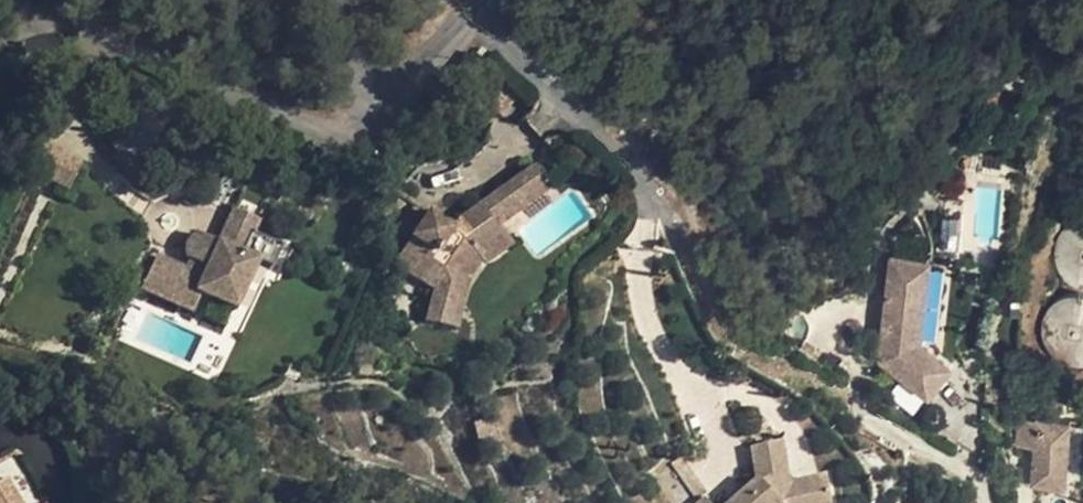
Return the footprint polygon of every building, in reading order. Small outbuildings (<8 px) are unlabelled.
[(480,49),(473,56),(480,62),(487,54),(480,49)] [(448,226),(429,213),(412,238),(411,237),(395,262),(433,289),(425,320),(452,327),(464,277),(478,255),(471,245),(498,226),(525,206),(522,203),(547,185),(533,165),(479,204),(448,226)] [(547,185),(522,203),(525,206),(550,189),(547,185)] [(429,213),(408,198),(390,224),(411,237),(412,238),(429,213)] [(945,200),(939,255),(960,257),(964,202),(945,200)] [(156,256),(140,288),(192,313),(200,294),(234,309),(255,264),(270,272),(282,247),(251,233),(258,221),(233,209),(217,244),(209,240),(207,243),(198,239),(199,236),(197,234),(191,238),(187,242),(185,247),(185,253),(185,256),(187,258),(190,260),(186,269),(156,256)] [(1075,222),(1068,227),(1061,233),(1056,240),(1054,248),(1053,257),(1055,265),(1058,274),(1064,280),(1071,285),(1079,289),(1082,289),(1082,221),(1075,222)] [(498,226),(471,245),(478,255),(481,259),(508,240),(498,226)] [(481,259),(478,255),(464,277),(468,278),(481,259)] [(880,358),(929,394),(951,362),(936,351),(930,347),(921,340),(922,327),(932,328),(940,262),(892,255),(880,358)] [(932,328),(930,347),(936,351),(946,262),(940,262),(932,328)] [(468,278),(464,277),(452,327),(456,328),(468,278)] [(1039,336),(1041,345),(1045,353),(1052,359),(1059,365),(1068,368),(1077,368),(1082,367),(1082,297),(1077,296),(1068,296),(1060,299),(1052,304),(1045,311),(1041,318),(1039,327),(1039,336)] [(932,328),(922,327),(921,340),(930,347),(932,328)] [(1070,419),(1018,416),(1016,444),(1035,445),(1033,483),(1065,485),(1070,419)] [(732,502),(828,502),(824,481),(787,488),(779,445),(751,451),(757,483),(732,502)] [(654,476),(672,502),(692,502),(700,496),(704,494),(680,459),(654,476)] [(0,483),(0,502),(22,502),(8,479),(0,483)]
